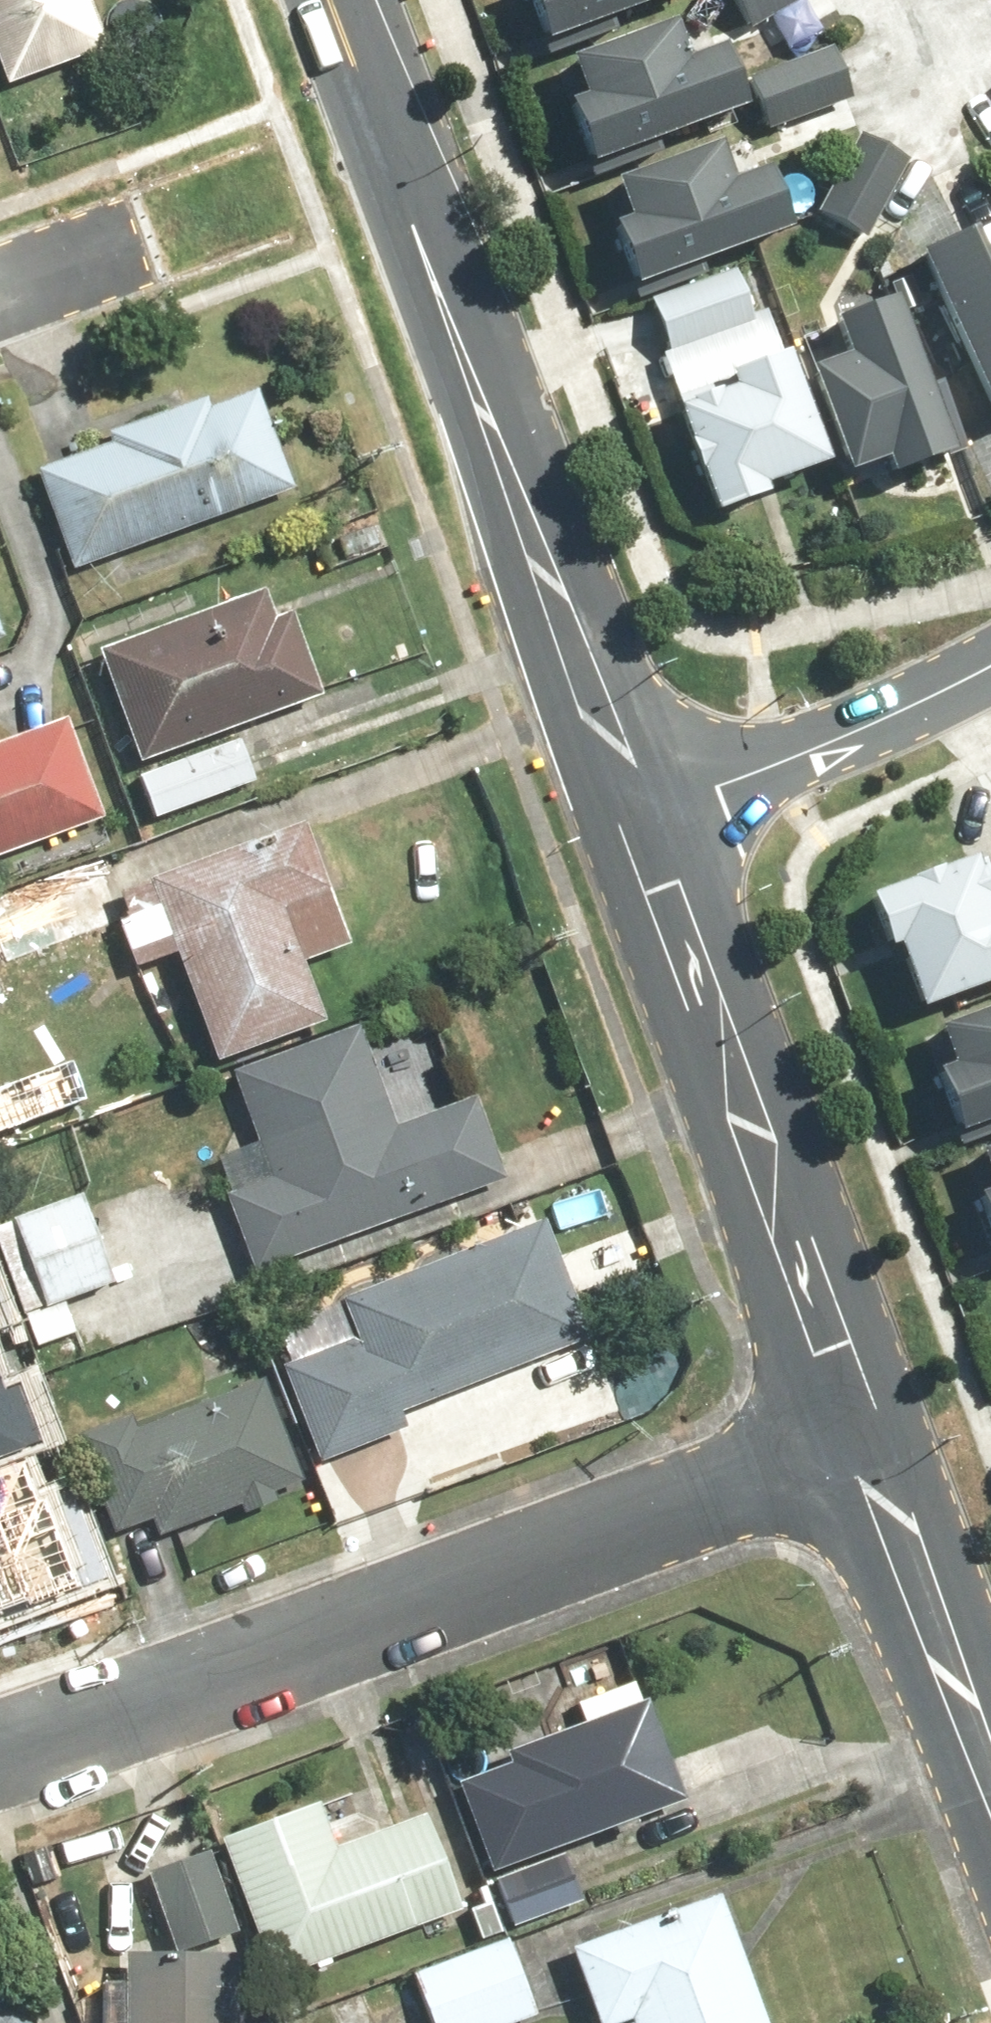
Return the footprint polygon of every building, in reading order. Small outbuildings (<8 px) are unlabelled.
[(101,49),(82,0),(0,0),(0,88),(101,49)] [(532,51),(675,0),(514,0),(532,51)] [(749,32),(800,0),(729,0),(749,32)] [(577,104),(564,109),(586,170),(746,112),(722,48),(682,63),(669,28),(564,66),(577,104)] [(827,49),(747,79),(768,133),(848,102),(827,49)] [(847,132),(803,221),(865,251),(909,162),(847,132)] [(623,226),(609,231),(631,291),(791,234),(768,170),(728,184),(715,150),(609,188),(623,226)] [(903,259),(988,435),(990,433),(990,253),(974,261),(960,232),(903,259)] [(739,282),(650,309),(665,358),(754,330),(739,282)] [(890,466),(896,480),(956,456),(893,299),(830,324),(846,364),(811,377),(853,481),(890,466)] [(787,363),(668,411),(713,523),(764,503),(760,493),(829,465),(787,363)] [(293,497),(255,394),(208,411),(203,398),(103,435),(108,447),(32,475),(71,579),(293,497)] [(324,702),(290,606),(273,612),(266,592),(87,656),(129,772),(324,702)] [(105,818),(64,718),(0,744),(0,861),(105,818)] [(118,929),(134,977),(179,962),(215,1069),(324,1032),(302,967),(350,951),(305,820),(148,873),(141,853),(0,901),(0,970),(118,929)] [(860,899),(881,958),(894,954),(915,1014),(990,987),(990,873),(984,855),(860,899)] [(934,1036),(946,1067),(928,1074),(956,1143),(990,1129),(990,1013),(934,1036)] [(506,1183),(473,1097),(398,1126),(360,1027),(228,1078),(270,1184),(225,1201),(256,1280),(506,1183)] [(990,1246),(990,1151),(975,1157),(989,1195),(974,1200),(990,1246)] [(84,1198),(9,1222),(40,1316),(24,1322),(32,1347),(74,1333),(67,1312),(116,1296),(84,1198)] [(279,1365),(314,1467),(405,1437),(398,1416),(593,1350),(549,1220),(336,1293),(352,1340),(279,1365)] [(46,1441),(23,1379),(4,1385),(0,1373),(0,1458),(46,1441)] [(304,1485),(257,1379),(139,1430),(132,1413),(71,1439),(112,1535),(144,1521),(156,1550),(304,1485)] [(86,1581),(54,1486),(32,1494),(23,1466),(0,1474),(0,1610),(86,1581)] [(516,1758),(451,1784),(511,1931),(585,1901),(564,1850),(687,1800),(636,1674),(572,1700),(578,1715),(509,1743),(516,1758)] [(359,1784),(216,1840),(272,1983),(415,1927),(420,1938),(464,1920),(421,1810),(376,1827),(359,1784)] [(717,1891),(564,1945),(591,2022),(764,2022),(717,1891)] [(535,2013),(505,1936),(412,1972),(431,2022),(509,2022),(535,2013)] [(148,1945),(147,1978),(121,1977),(120,2022),(243,2022),(245,1948),(194,1946),(148,1945)] [(23,2000),(0,2008),(0,2022),(32,2022),(23,2000)]
